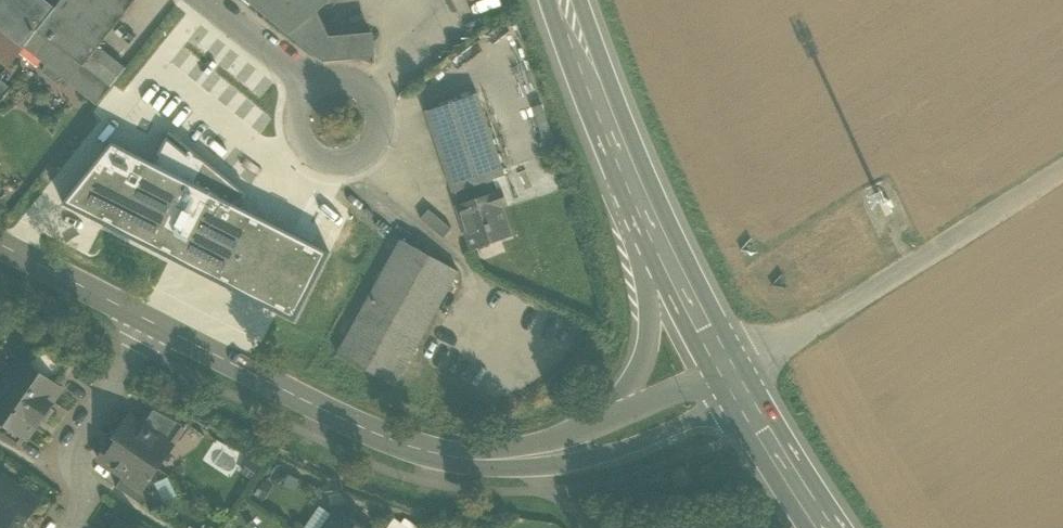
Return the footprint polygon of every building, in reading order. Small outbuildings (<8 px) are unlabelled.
[(24,47),(39,28),(55,8),(46,0),(0,0),(0,27),(24,47)] [(39,28),(85,64),(98,47),(136,0),(62,0),(55,8),(39,28)] [(252,2),(324,59),(374,55),(372,34),(328,37),(315,11),(328,0),(249,0),(252,2)] [(0,27),(0,60),(8,67),(24,47),(0,27)] [(85,64),(39,28),(24,47),(46,64),(43,72),(56,82),(62,77),(96,105),(112,86),(85,64)] [(98,47),(85,64),(112,86),(126,68),(98,47)] [(10,87),(0,79),(0,99),(10,87)] [(477,92),(426,110),(454,192),(493,179),(505,174),(477,92)] [(169,129),(154,163),(242,209),(247,194),(169,129)] [(295,322),(328,254),(242,209),(154,163),(114,142),(63,203),(295,322)] [(493,179),(456,192),(460,203),(497,191),(493,179)] [(460,203),(458,204),(458,206),(460,205),(464,215),(461,216),(473,249),(511,236),(501,206),(508,204),(503,189),(497,191),(460,203)] [(452,228),(429,208),(420,218),(444,237),(452,228)] [(459,271),(401,239),(353,326),(367,334),(367,333),(397,349),(396,350),(411,358),(459,271)] [(397,349),(367,333),(367,334),(353,326),(338,354),(396,386),(411,358),(396,350),(397,349)] [(76,364),(38,343),(24,362),(60,387),(76,364)] [(19,359),(0,388),(0,420),(26,438),(27,439),(41,419),(44,421),(52,411),(48,408),(62,389),(24,362),(19,359)] [(188,423),(153,405),(140,424),(173,446),(188,423)] [(140,424),(129,416),(115,438),(118,440),(157,467),(173,446),(140,424)] [(0,420),(0,435),(19,448),(26,438),(0,420)] [(157,467),(118,440),(111,450),(108,448),(100,459),(123,476),(143,489),(143,488),(157,467)] [(143,489),(123,476),(116,486),(143,505),(151,493),(143,488),(143,489)] [(4,477),(0,482),(0,521),(10,527),(19,527),(38,500),(4,477)] [(330,510),(319,503),(302,527),(317,527),(330,510)] [(336,512),(325,527),(362,527),(364,525),(353,518),(350,521),(336,512)] [(118,518),(111,527),(133,527),(118,518)]
